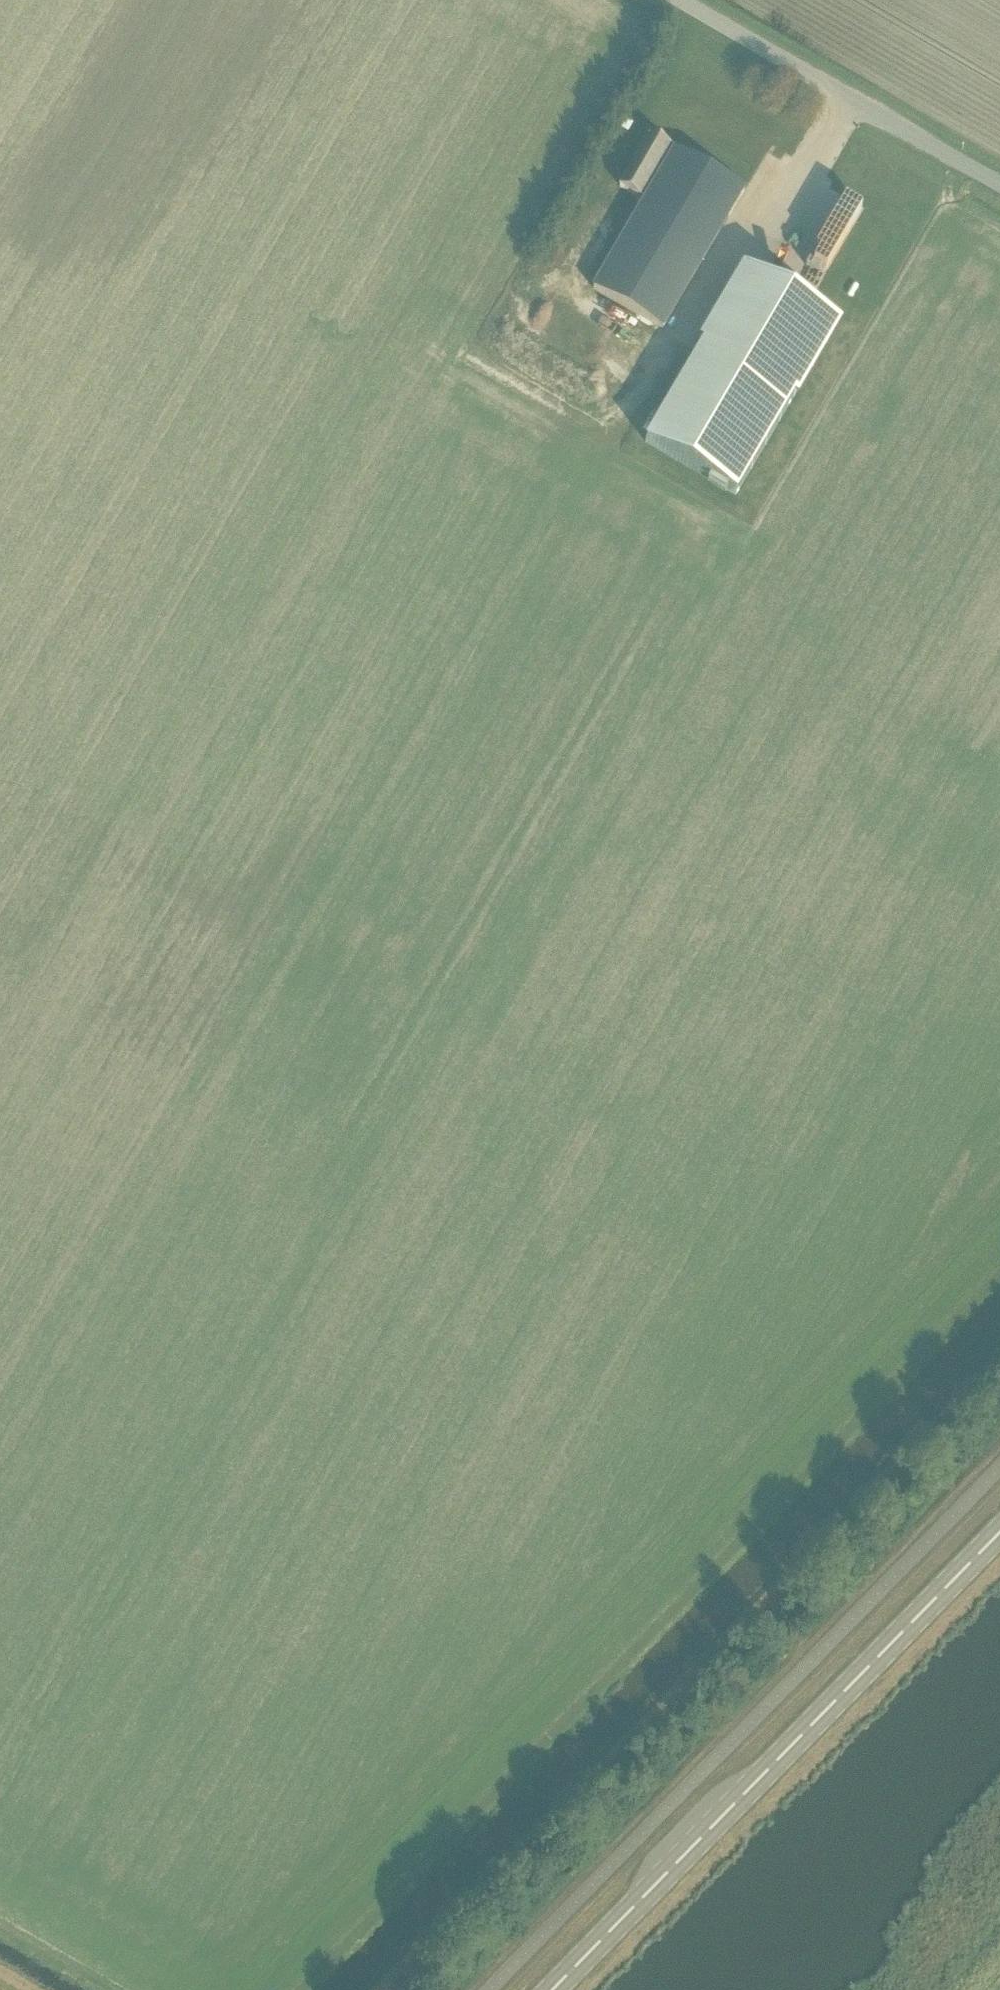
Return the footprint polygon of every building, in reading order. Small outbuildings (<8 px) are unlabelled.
[(639,202),(672,146),(650,134),(620,186),(637,196),(634,199),(639,202)] [(676,149),(645,200),(594,288),(665,329),(747,189),(676,149)] [(737,494),(838,321),(747,268),(646,441),(737,494)]
